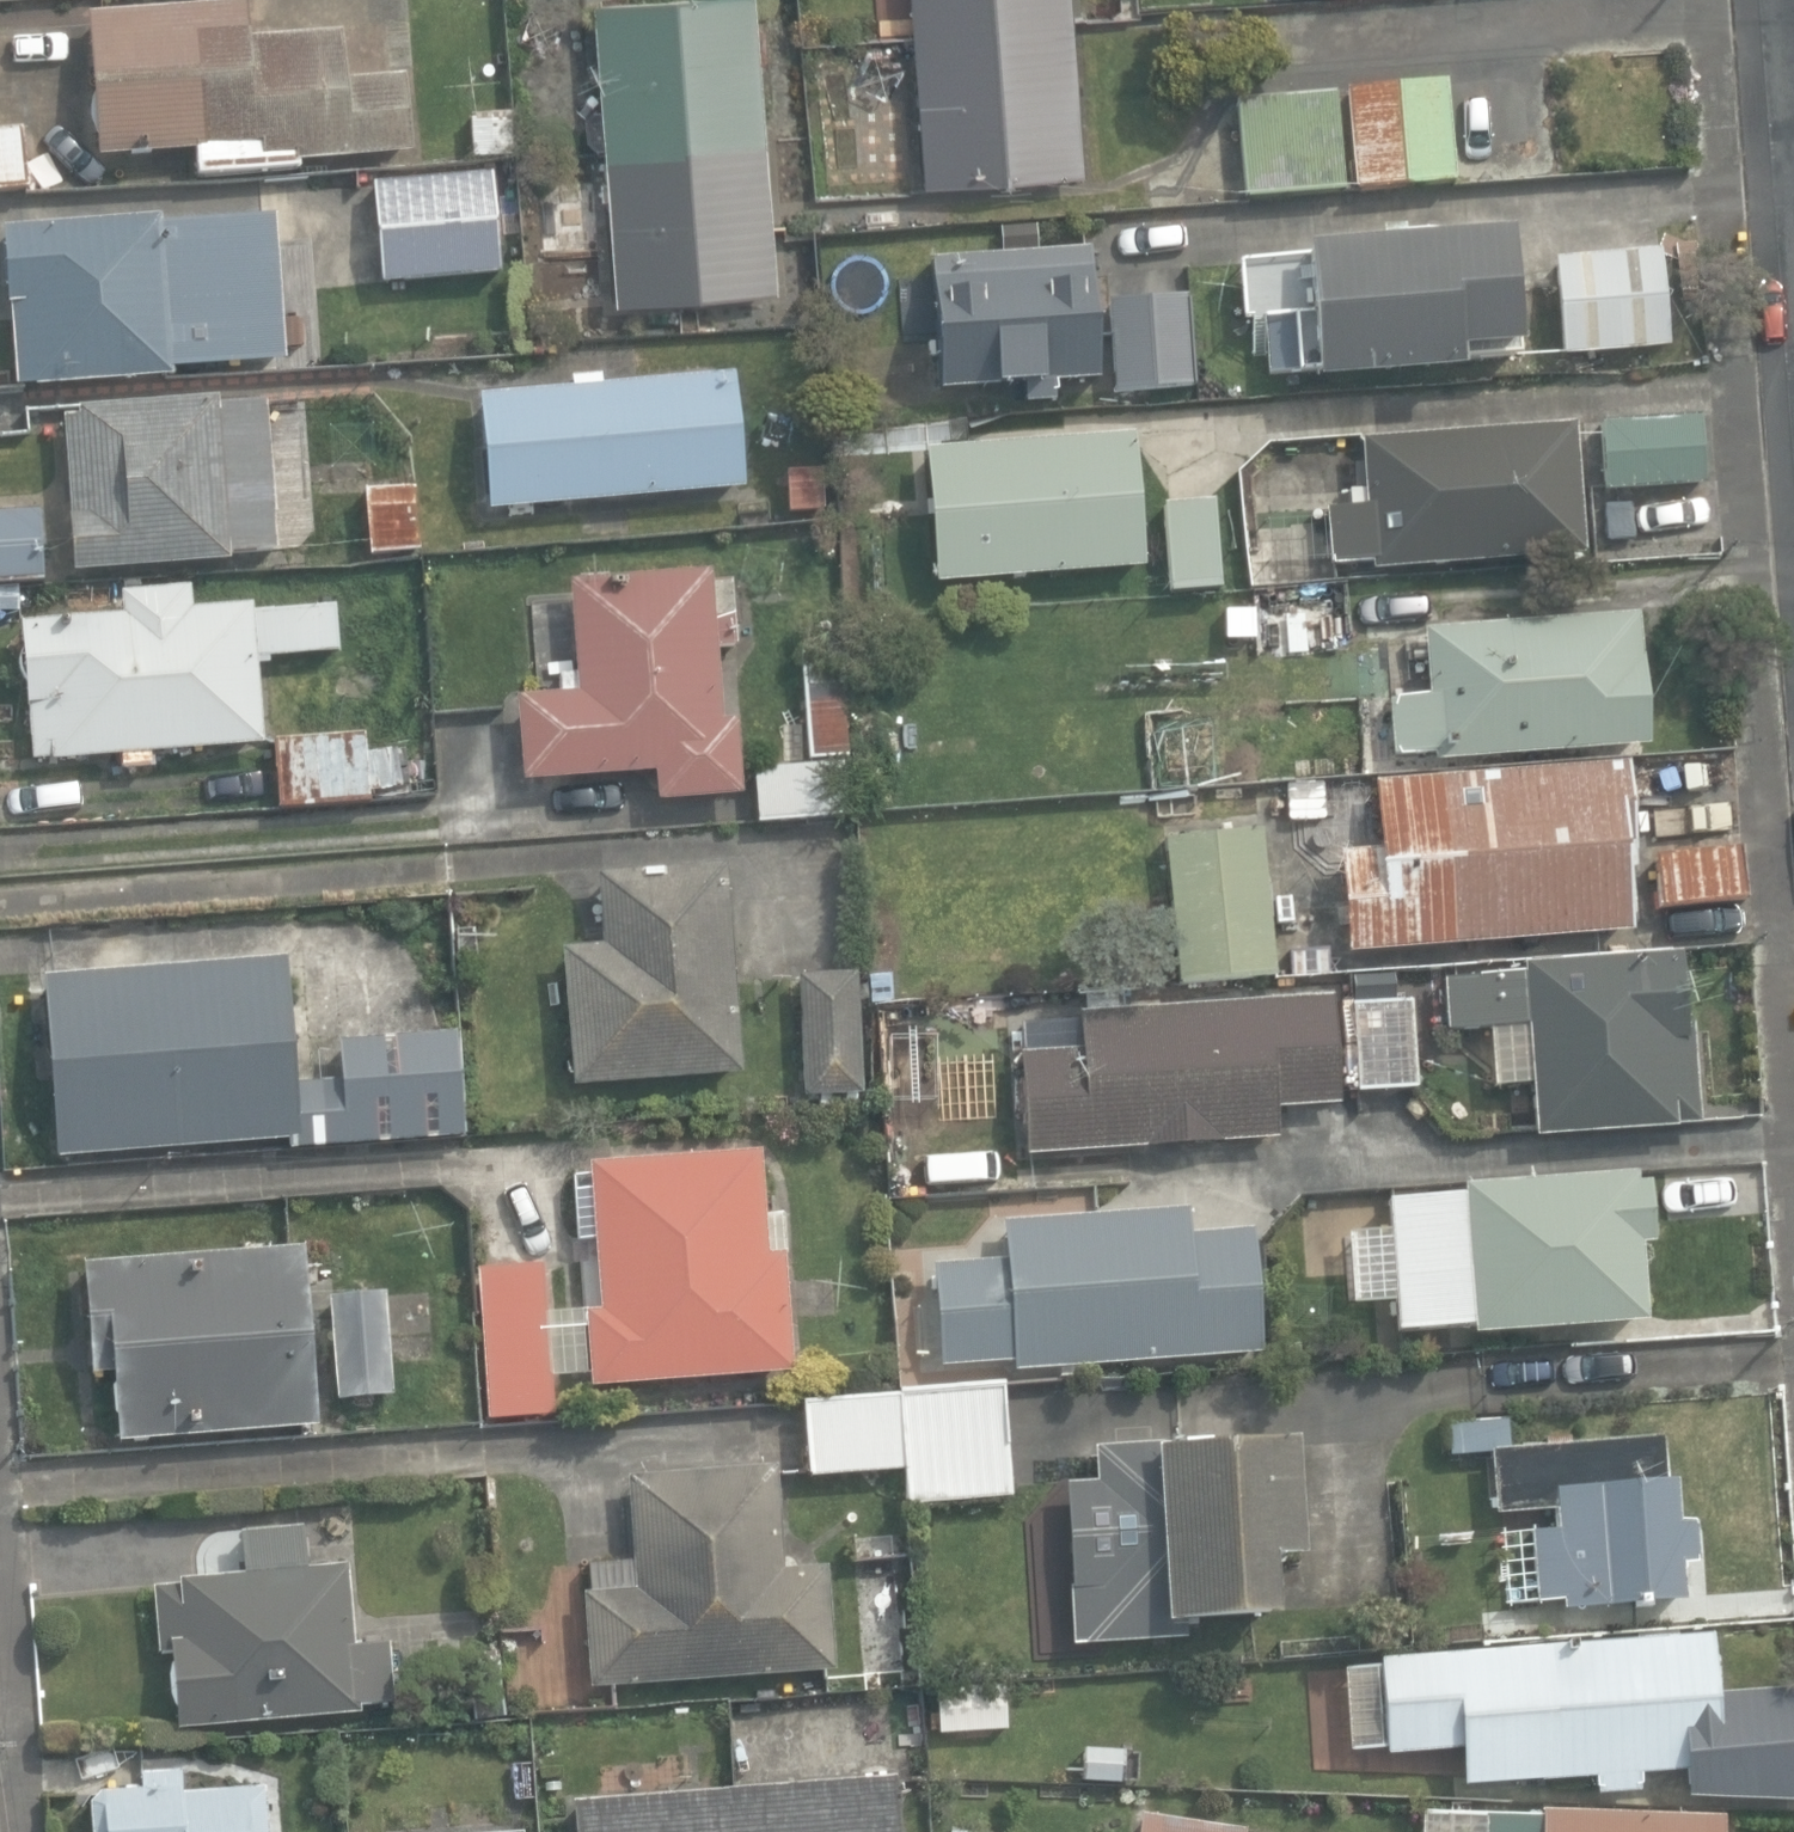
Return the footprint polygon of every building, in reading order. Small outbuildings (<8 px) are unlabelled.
[(653,329),(685,326),(682,298),(778,291),(757,0),(629,0),(594,3),(601,106),(594,106),(586,114),(586,137),(597,145),(604,144),(616,305),(651,303),(653,329)] [(922,185),(1084,173),(1072,0),(909,0),(922,185)] [(199,151),(201,177),(301,170),(300,161),(411,153),(405,75),(350,79),(347,32),(253,39),(250,3),(89,16),(100,159),(199,151)] [(1347,88),(1355,188),(1456,179),(1448,80),(1347,88)] [(1238,102),(1247,199),(1347,191),(1338,93),(1238,102)] [(470,116),(473,159),(516,155),(512,113),(470,116)] [(37,191),(83,188),(78,121),(33,124),(37,191)] [(30,187),(25,133),(0,135),(0,189),(30,187)] [(376,185),(384,283),(504,274),(495,175),(376,185)] [(285,361),(274,214),(159,223),(158,216),(2,228),(8,304),(11,304),(18,386),(38,384),(38,387),(170,377),(170,370),(285,361)] [(1403,241),(1403,231),(1378,233),(1378,241),(1306,247),(1307,257),(1236,262),(1241,321),(1264,319),(1268,377),(1315,373),(1315,382),(1461,371),(1460,360),(1517,356),(1508,233),(1403,241)] [(1557,257),(1566,357),(1670,348),(1661,247),(1557,257)] [(1025,381),(1027,403),(1058,400),(1057,381),(1103,378),(1093,249),(1083,250),(931,261),(940,387),(1025,381)] [(1109,301),(1116,390),(1197,385),(1190,295),(1109,301)] [(480,397),(490,512),(747,488),(736,373),(602,385),(601,375),(571,378),(572,388),(480,397)] [(63,420),(76,572),(229,560),(229,553),(279,550),(267,399),(217,403),(217,398),(78,409),(79,419),(63,420)] [(1604,423),(1608,489),(1706,483),(1703,417),(1604,423)] [(1373,559),(1374,570),(1586,553),(1575,422),(1362,439),(1368,504),(1324,507),(1328,563),(1373,559)] [(927,448),(937,583),(1147,567),(1136,432),(927,448)] [(1267,478),(1288,458),(1275,443),(1253,463),(1267,478)] [(788,472),(789,510),(825,508),(824,470),(788,472)] [(363,492),(370,554),(419,548),(412,486),(363,492)] [(1164,507),(1171,592),(1223,588),(1215,502),(1164,507)] [(45,580),(42,509),(0,511),(0,583),(45,580)] [(656,771),(658,800),(744,793),(738,719),(722,720),(716,647),(736,645),(731,578),(710,579),(710,569),(570,580),(578,673),(558,675),(559,694),(517,697),(523,781),(656,771)] [(120,755),(121,767),(151,764),(151,753),(266,743),(259,656),(339,649),(336,608),(255,615),(254,604),(194,609),(192,587),(121,594),(123,614),(20,623),(33,763),(120,755)] [(1225,608),(1227,653),(1257,651),(1254,607),(1225,608)] [(1434,752),(1435,758),(1647,744),(1639,615),(1425,629),(1429,697),(1388,700),(1391,754),(1434,752)] [(754,769),(758,822),(856,813),(842,645),(800,648),(810,765),(754,769)] [(275,738),(279,807),(371,801),(370,791),(411,788),(408,749),(367,752),(365,732),(275,738)] [(1340,855),(1347,951),(1635,928),(1628,842),(1636,842),(1630,764),(1375,783),(1380,852),(1340,855)] [(1164,838),(1176,980),(1275,972),(1263,830),(1164,838)] [(1657,852),(1663,908),(1744,899),(1739,843),(1657,852)] [(564,948),(576,1084),(743,1069),(725,862),(599,873),(605,945),(564,948)] [(164,966),(160,919),(78,924),(81,972),(45,975),(58,1157),(291,1141),(291,1149),(463,1137),(456,1033),(337,1041),(339,1080),(291,1083),(287,1035),(305,1034),(303,1005),(286,1006),(282,958),(164,966)] [(1526,1026),(1534,1134),(1698,1122),(1685,952),(1525,964),(1526,979),(1515,980),(1514,961),(1454,965),(1459,1031),(1526,1026)] [(799,974),(806,1096),(862,1093),(856,971),(799,974)] [(1350,1005),(1394,1004),(1393,973),(1349,974),(1350,1005)] [(1021,1023),(1029,1151),(1280,1137),(1278,1106),(1344,1102),(1338,995),(1079,1010),(1079,1020),(1021,1023)] [(479,1267),(489,1419),(555,1415),(552,1376),(595,1373),(595,1383),(793,1370),(785,1254),(790,1254),(787,1214),(764,1215),(761,1152),(590,1163),(591,1173),(573,1174),(577,1239),(597,1237),(602,1308),(547,1311),(544,1263),(479,1267)] [(1465,1195),(1389,1201),(1392,1230),(1344,1234),(1350,1306),(1395,1302),(1397,1329),(1474,1322),(1475,1336),(1650,1321),(1644,1242),(1658,1241),(1653,1187),(1638,1188),(1637,1172),(1464,1187),(1465,1195)] [(1014,1361),(1015,1371),(1263,1351),(1255,1241),(1254,1228),(1190,1233),(1187,1206),(1005,1221),(1008,1258),(934,1264),(942,1366),(1014,1361)] [(115,1373),(120,1440),(317,1425),(304,1246),(85,1263),(93,1375),(115,1373)] [(895,1270),(897,1300),(918,1298),(916,1268),(895,1270)] [(330,1297),(339,1399),(396,1394),(387,1292),(330,1297)] [(906,1469),(909,1506),(1014,1497),(1004,1387),(804,1404),(810,1477),(906,1469)] [(1510,1448),(1508,1420),(1447,1424),(1449,1455),(1488,1452),(1493,1514),(1555,1510),(1556,1528),(1531,1529),(1537,1603),(1563,1601),(1563,1609),(1683,1601),(1680,1562),(1697,1561),(1694,1520),(1678,1521),(1675,1480),(1664,1480),(1661,1437),(1510,1448)] [(1298,1558),(1293,1444),(1164,1449),(1163,1444),(1095,1447),(1097,1483),(1064,1484),(1071,1646),(1186,1641),(1185,1624),(1270,1620),(1268,1559),(1298,1558)] [(586,1591),(592,1686),(834,1669),(828,1565),(785,1568),(778,1467),(630,1477),(636,1560),(589,1563),(591,1591),(586,1591)] [(173,1651),(179,1727),(362,1712),(361,1703),(393,1700),(388,1643),(356,1646),(350,1563),(309,1566),(305,1528),(242,1533),(246,1573),(180,1579),(180,1584),(154,1587),(159,1652),(173,1651)] [(1709,1653),(1708,1638),(1379,1661),(1380,1667),(1343,1669),(1349,1751),(1385,1749),(1385,1755),(1460,1750),(1462,1786),(1594,1777),(1595,1794),(1641,1791),(1640,1773),(1724,1768),(1720,1705),(1714,1706),(1713,1691),(1718,1684),(1716,1658),(1709,1653)] [(938,1686),(941,1733),(1010,1729),(1006,1682),(938,1686)] [(1734,1790),(1793,1786),(1793,1734),(1730,1738),(1734,1790)] [(1086,1747),(1084,1777),(1125,1781),(1127,1750),(1086,1747)] [(95,1831),(268,1831),(264,1785),(187,1792),(185,1768),(140,1772),(142,1789),(101,1792),(92,1803),(95,1831)] [(575,1831),(902,1831),(897,1776),(736,1789),(572,1802),(575,1831)] [(1724,1817),(1543,1811),(1542,1817),(1424,1813),(1423,1831),(1724,1831),(1724,1817)] [(1249,1829),(1144,1812),(1141,1831),(1248,1831),(1249,1829)]
